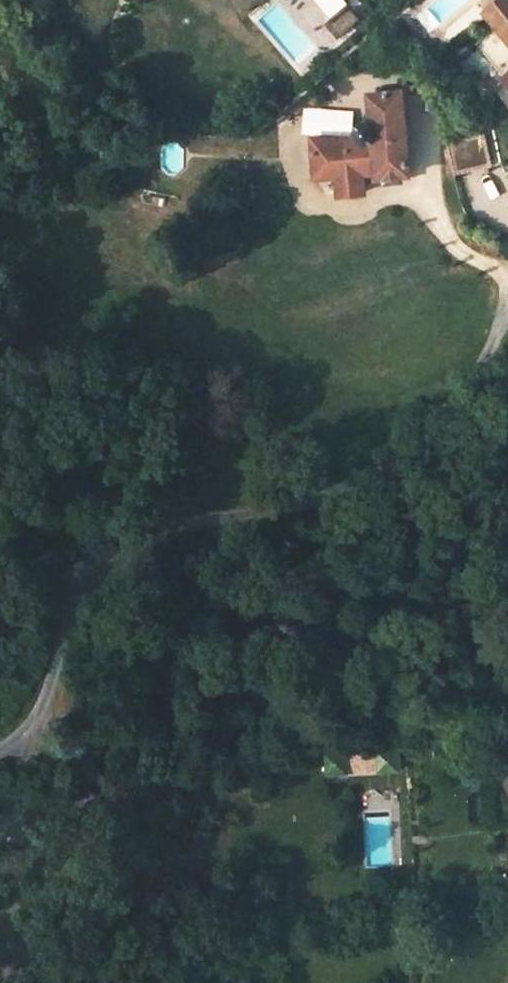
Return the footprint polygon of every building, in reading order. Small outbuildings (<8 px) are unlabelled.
[(484,12),(496,26),(478,42),(506,77),(504,79),(507,84),(507,0),(499,0),(484,12)] [(361,192),(361,185),(360,175),(373,174),(373,178),(406,177),(399,92),(366,95),(368,124),(363,124),(360,124),(356,128),(354,133),(354,136),(356,141),(310,140),(313,177),(334,177),(335,187),(337,195),(361,192)] [(398,770),(397,750),(377,752),(378,772),(398,770)] [(377,752),(344,754),(346,774),(378,772),(377,752)]
